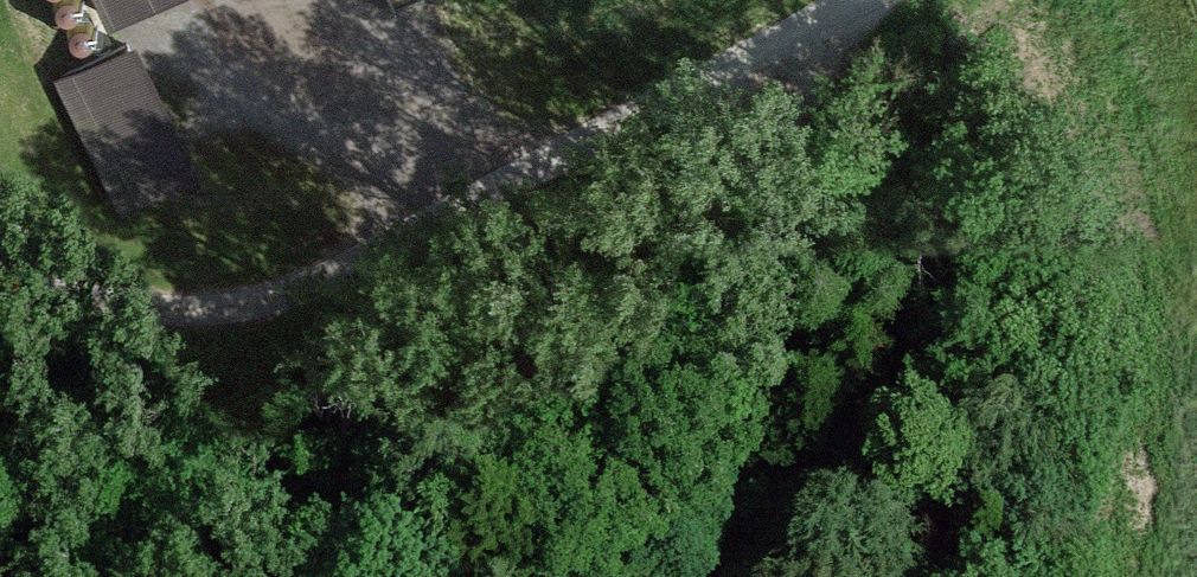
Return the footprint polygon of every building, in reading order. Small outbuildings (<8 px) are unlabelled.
[(117,35),(187,0),(100,0),(117,35)]
